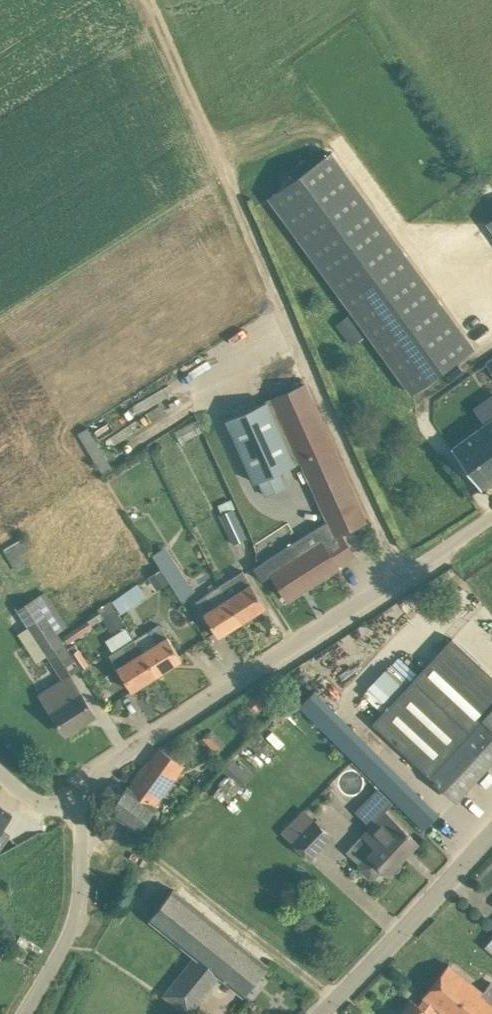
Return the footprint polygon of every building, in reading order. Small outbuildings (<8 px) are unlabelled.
[(332,151),(269,198),(412,393),(475,347),(332,151)] [(253,482),(302,461),(328,520),(333,531),(351,522),(353,526),(366,520),(333,447),(334,446),(306,383),(225,419),(253,482)] [(482,488),(491,480),(491,418),(452,447),(482,488)] [(229,495),(203,419),(181,426),(207,503),(229,495)] [(99,472),(109,467),(89,424),(79,428),(99,472)] [(218,512),(233,545),(246,539),(233,510),(235,509),(231,500),(219,505),(221,510),(218,512)] [(287,546),(254,567),(262,580),(272,574),(287,598),(338,566),(338,565),(355,554),(342,534),(353,526),(351,522),(333,531),(328,520),(287,546)] [(24,537),(15,543),(22,554),(31,547),(24,537)] [(170,555),(156,564),(160,569),(169,584),(174,592),(188,584),(170,555)] [(160,569),(148,577),(156,591),(169,584),(160,569)] [(219,584),(228,598),(242,620),(266,605),(243,570),(219,584)] [(126,592),(112,602),(119,614),(138,600),(130,589),(126,592)] [(54,664),(70,653),(66,645),(60,637),(57,633),(68,626),(47,592),(19,611),(29,626),(47,654),(54,664)] [(242,620),(228,598),(215,606),(207,593),(197,600),(208,618),(219,635),(242,620)] [(119,614),(112,602),(100,610),(113,631),(126,625),(119,614)] [(98,612),(60,637),(66,645),(104,621),(98,612)] [(157,642),(143,651),(157,674),(182,659),(171,642),(167,636),(159,624),(149,630),(157,642)] [(456,800),(491,762),(491,675),(452,637),(373,722),(456,800)] [(157,674),(143,651),(135,639),(111,654),(122,673),(132,690),(157,674)] [(79,647),(70,653),(81,669),(89,663),(79,647)] [(68,677),(63,680),(41,694),(66,732),(95,714),(80,691),(78,693),(68,677)] [(312,689),(296,705),(390,796),(394,800),(427,832),(442,816),(312,689)] [(284,691),(277,698),(285,706),(292,699),(284,691)] [(204,740),(216,753),(226,744),(214,731),(204,740)] [(173,777),(183,764),(160,749),(151,761),(149,760),(142,770),(143,770),(130,787),(128,785),(110,810),(139,831),(151,815),(157,806),(154,804),(173,778),(173,777)] [(231,759),(223,770),(231,777),(230,778),(243,791),(255,780),(242,767),(241,767),(231,759)] [(10,834),(1,828),(12,813),(0,805),(0,849),(10,834)] [(281,831),(310,861),(334,835),(305,808),(281,831)] [(359,863),(360,867),(369,877),(374,877),(383,867),(388,872),(418,841),(385,810),(363,833),(376,846),(359,863)] [(167,994),(190,1013),(219,975),(243,994),(267,964),(172,887),(149,916),(197,956),(167,994)] [(401,1013),(431,1013),(430,1013),(436,1005),(447,1013),(491,1013),(491,982),(491,981),(483,991),(449,964),(424,996),(425,997),(419,1005),(413,1000),(401,1013)]
